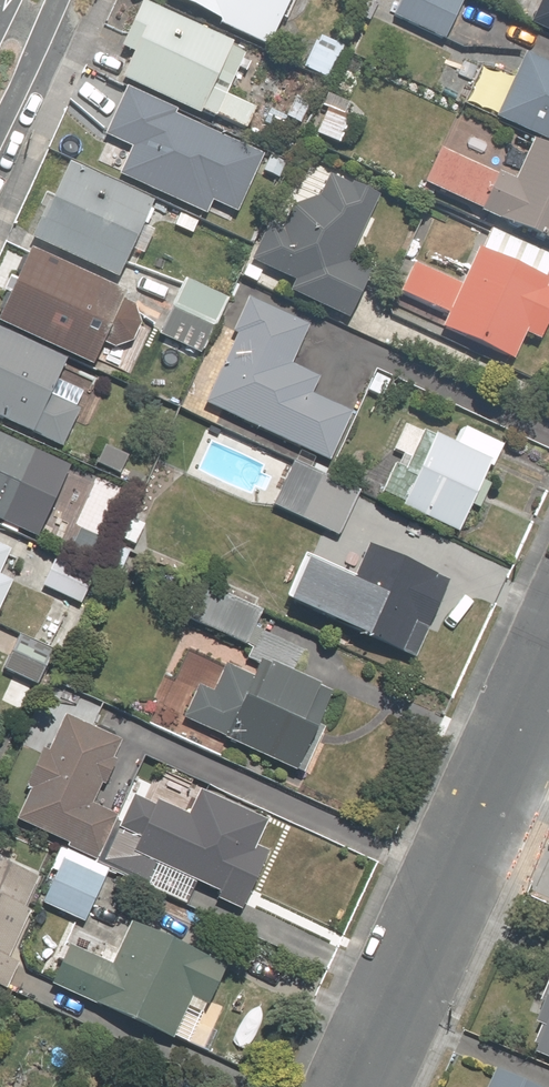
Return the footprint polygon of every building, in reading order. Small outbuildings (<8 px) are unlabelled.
[(271,49),(294,0),(165,0),(271,49)] [(392,16),(448,43),(468,2),(463,0),(399,0),(392,16)] [(528,24),(548,34),(548,0),(539,0),(528,24)] [(248,53),(141,4),(121,50),(131,54),(119,79),(245,136),(258,108),(229,95),(248,53)] [(313,37),(300,67),(329,81),(343,51),(313,37)] [(464,101),(548,141),(548,66),(524,54),(511,82),(480,68),(464,101)] [(267,174),(260,149),(124,88),(103,135),(128,147),(115,176),(206,217),(210,207),(232,217),(254,202),(267,174)] [(325,111),(312,137),(337,149),(349,123),(325,111)] [(442,146),(423,185),(548,247),(548,148),(532,140),(513,180),(442,146)] [(70,159),(29,238),(116,283),(157,203),(70,159)] [(354,188),(332,178),(300,202),(286,232),(268,224),(251,263),(292,282),(283,302),(316,316),(320,307),(338,316),(343,305),(353,310),(363,287),(372,291),(377,281),(371,251),(362,247),(373,221),(354,188)] [(412,264),(398,294),(445,316),(439,329),(507,361),(524,325),(543,334),(548,321),(548,283),(476,249),(459,286),(412,264)] [(88,371),(124,294),(30,250),(0,314),(0,329),(67,361),(88,371)] [(224,302),(185,283),(156,342),(195,361),(224,302)] [(322,378),(291,364),(307,330),(252,303),(203,404),(296,449),(267,508),(331,539),(352,495),(321,480),(353,413),(314,394),(322,378)] [(63,444),(78,411),(50,398),(67,361),(0,329),(0,414),(63,444)] [(402,425),(390,451),(409,460),(421,434),(402,425)] [(434,435),(401,507),(463,535),(503,445),(463,427),(455,444),(434,435)] [(6,527),(24,488),(34,493),(49,459),(0,436),(0,524),(6,527)] [(355,579),(307,556),(284,605),(410,664),(447,586),(369,549),(355,579)] [(56,556),(41,586),(75,604),(90,575),(56,556)] [(0,668),(0,671),(36,687),(51,656),(13,639),(0,668)] [(232,677),(222,672),(213,692),(197,685),(181,720),(302,776),(338,698),(259,662),(253,676),(236,669),(232,677)] [(43,749),(23,791),(29,794),(16,821),(62,844),(48,873),(54,876),(41,904),(83,925),(133,824),(99,807),(128,749),(66,718),(50,752),(43,749)] [(145,820),(131,849),(248,905),(273,854),(257,846),(267,823),(199,791),(178,836),(145,820)] [(38,880),(0,862),(0,978),(2,979),(33,915),(24,910),(38,880)] [(67,947),(49,990),(175,1043),(193,998),(207,1004),(223,967),(125,927),(109,965),(67,947)] [(537,1024),(543,1027),(533,1054),(548,1060),(548,992),(537,1024)] [(495,1073),(488,1086),(526,1086),(495,1073)]
